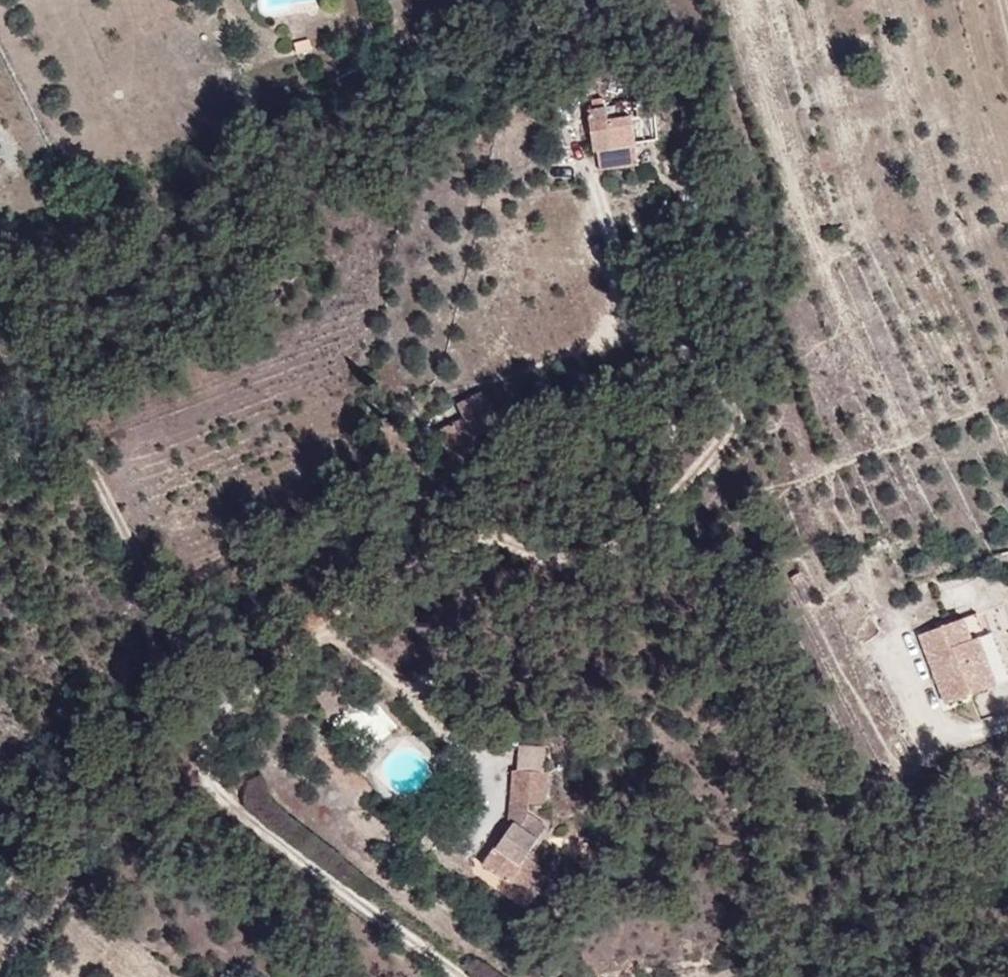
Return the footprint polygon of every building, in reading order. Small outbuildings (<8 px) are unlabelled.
[(634,154),(632,125),(628,108),(606,110),(611,156),(634,154)] [(655,150),(652,121),(632,125),(634,154),(655,150)] [(0,154),(0,177),(2,177),(11,163),(0,154)] [(514,428),(499,397),(476,408),(482,422),(455,435),(464,454),(514,428)] [(455,435),(482,422),(476,408),(474,403),(443,419),(453,437),(455,435)] [(926,637),(951,705),(1007,685),(1007,657),(993,614),(926,637)] [(553,779),(555,755),(528,753),(526,776),(553,779)] [(554,810),(558,779),(553,779),(526,776),(523,776),(518,806),(554,810)] [(525,822),(530,815),(537,820),(538,808),(518,806),(517,828),(502,849),(506,851),(509,847),(525,822)] [(537,863),(558,834),(537,820),(530,815),(525,822),(549,840),(534,863),(509,847),(506,851),(494,868),(518,887),(522,883),(537,863)] [(534,863),(549,840),(525,822),(509,847),(534,863)] [(546,901),(560,881),(537,863),(522,883),(546,901)]
